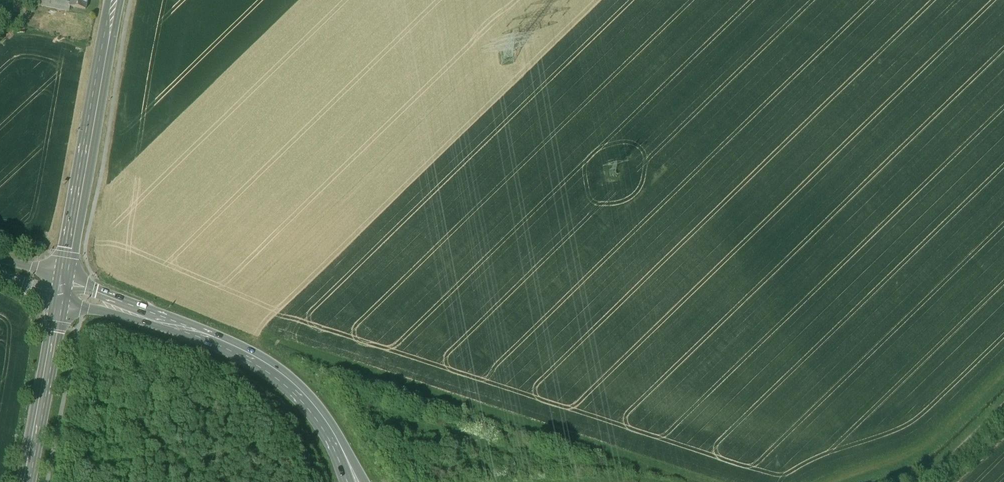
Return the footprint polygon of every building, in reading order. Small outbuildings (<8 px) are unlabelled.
[(56,0),(42,0),(38,5),(69,12),(70,7),(71,3),(56,0)] [(71,3),(70,7),(86,10),(88,0),(71,0),(71,3)]
